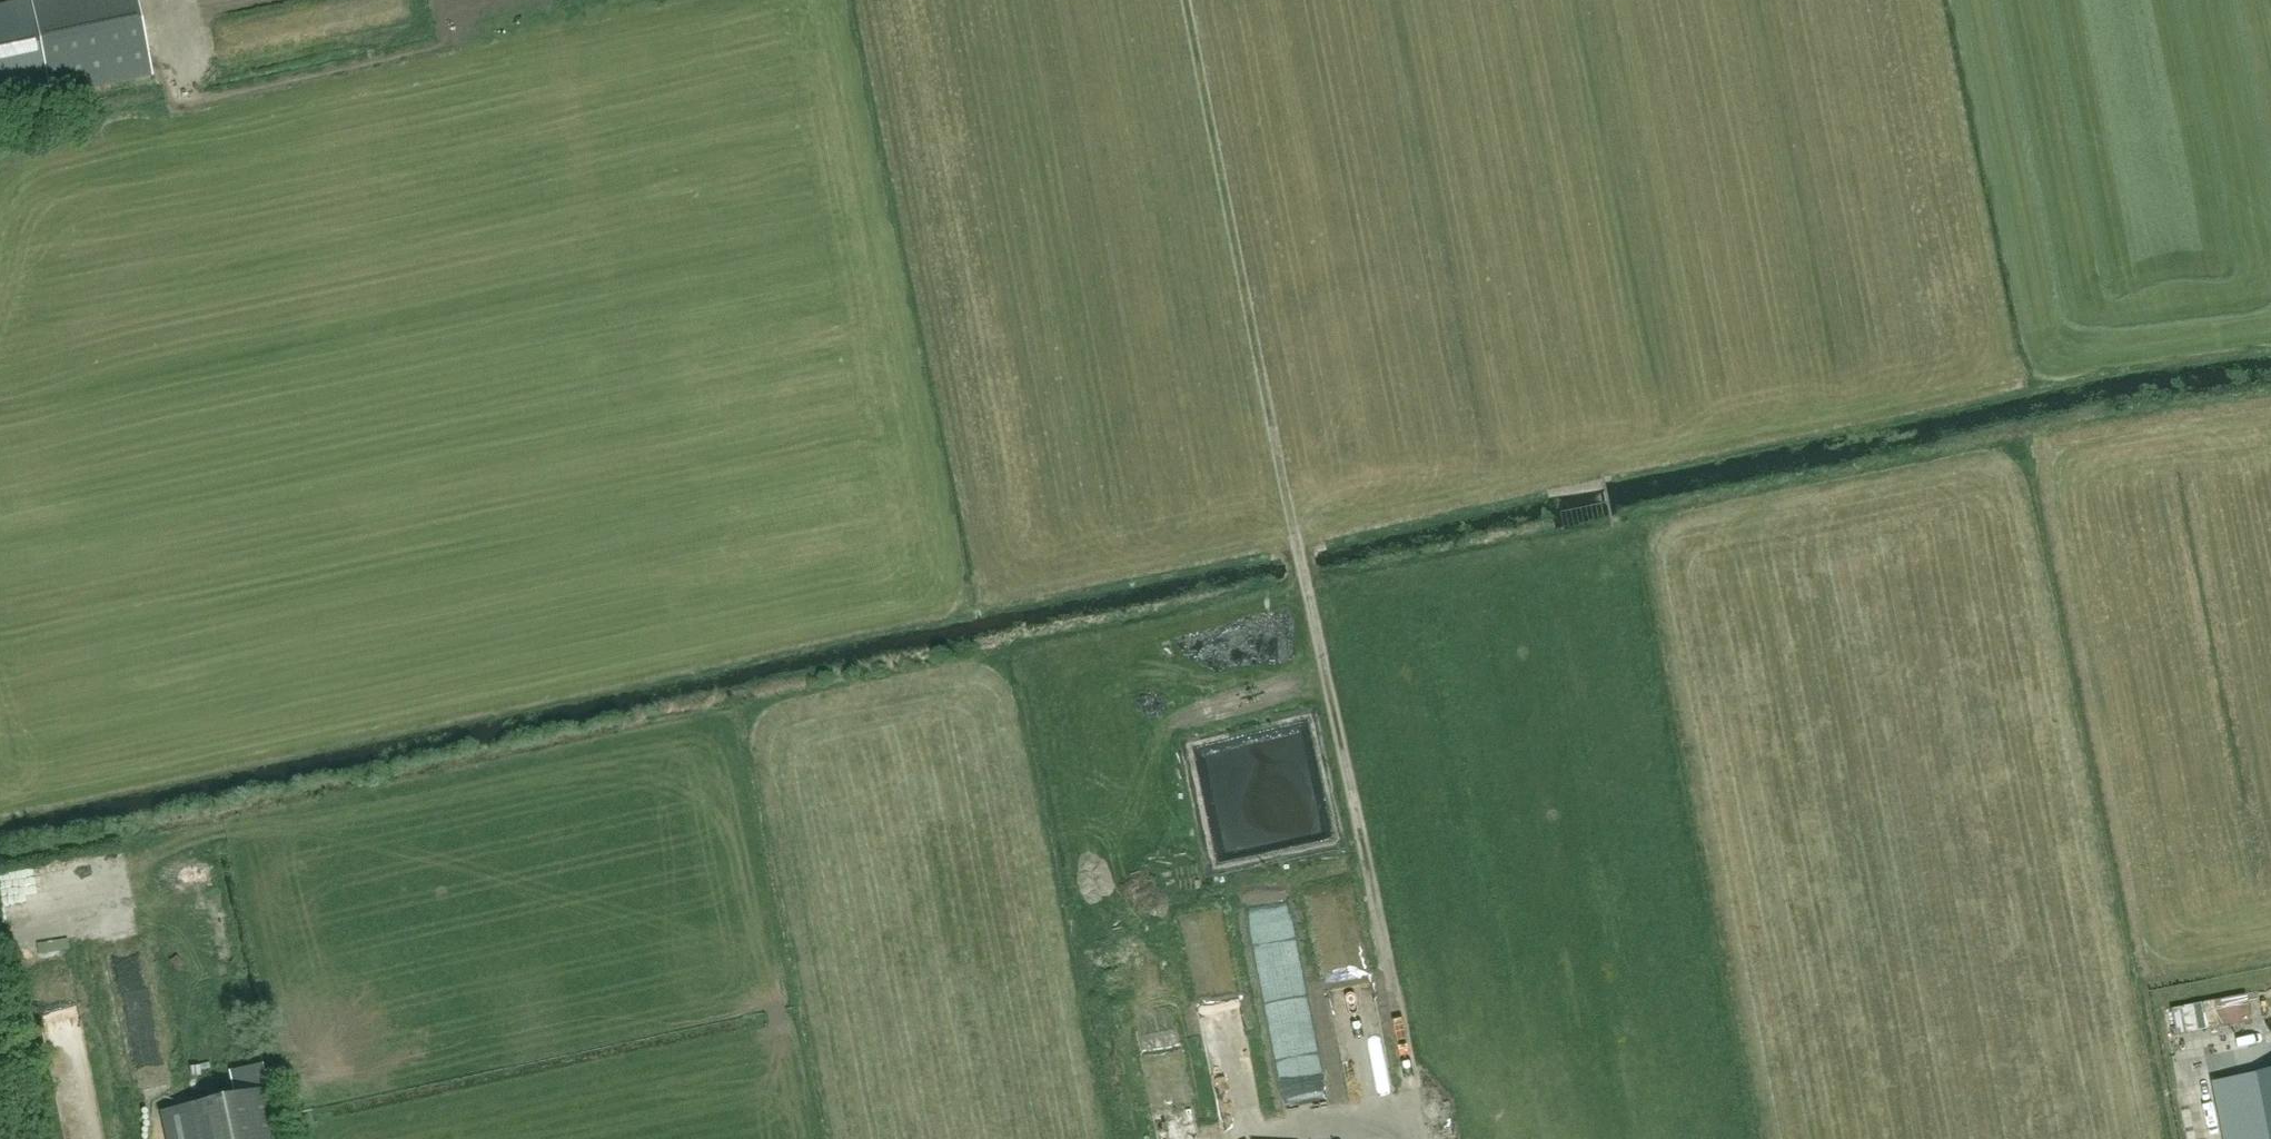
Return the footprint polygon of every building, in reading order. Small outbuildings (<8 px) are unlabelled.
[(0,6),(0,100),(51,90),(52,94),(154,73),(139,0),(27,0),(0,6)] [(95,863),(3,878),(11,925),(34,921),(28,882),(38,880),(44,918),(94,910),(90,882),(98,881),(95,863)] [(2259,1074),(2270,1132),(2270,1071),(2259,1074)] [(2228,1087),(2231,1113),(2262,1109),(2259,1083),(2228,1087)] [(269,1088),(175,1108),(182,1138),(280,1138),(269,1088)] [(2185,1094),(2189,1120),(2209,1117),(2205,1091),(2185,1094)]
